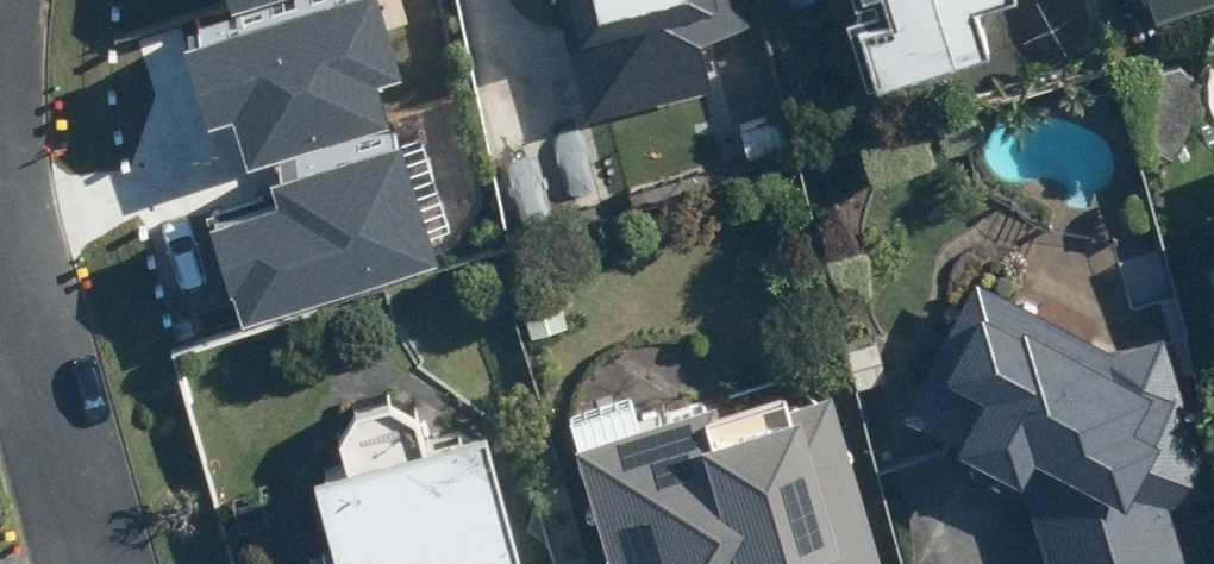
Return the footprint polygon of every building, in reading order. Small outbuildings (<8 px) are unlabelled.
[(254,175),(398,131),(384,88),(405,82),(379,0),(349,0),(187,50),(209,121),(235,113),(254,175)] [(223,19),(291,0),(217,0),(223,19)] [(590,107),(722,78),(711,25),(735,19),(731,0),(567,0),(590,107)] [(881,70),(1004,39),(994,0),(863,0),(881,70)] [(1157,16),(1205,0),(1152,0),(1157,16)] [(208,230),(238,332),(444,271),(408,148),(270,188),(276,210),(208,230)] [(971,263),(897,406),(1030,474),(1058,563),(1193,563),(1169,488),(1209,475),(1175,367),(971,263)] [(579,413),(619,563),(892,563),(844,386),(713,421),(707,398),(638,417),(633,398),(579,413)] [(326,467),(344,544),(375,536),(381,563),(540,563),(498,417),(438,435),(438,432),(436,427),(434,422),(432,417),(429,412),(425,408),(421,405),(417,402),(412,399),(407,397),(402,396),(397,395),(391,394),(386,395),(381,396),(375,397),(370,400),(366,402),(361,405),(357,409),(354,413),(351,418),(349,422),(347,427),(345,432),(345,438),(344,443),(345,449),(346,454),(348,459),(348,460),(326,467)]
